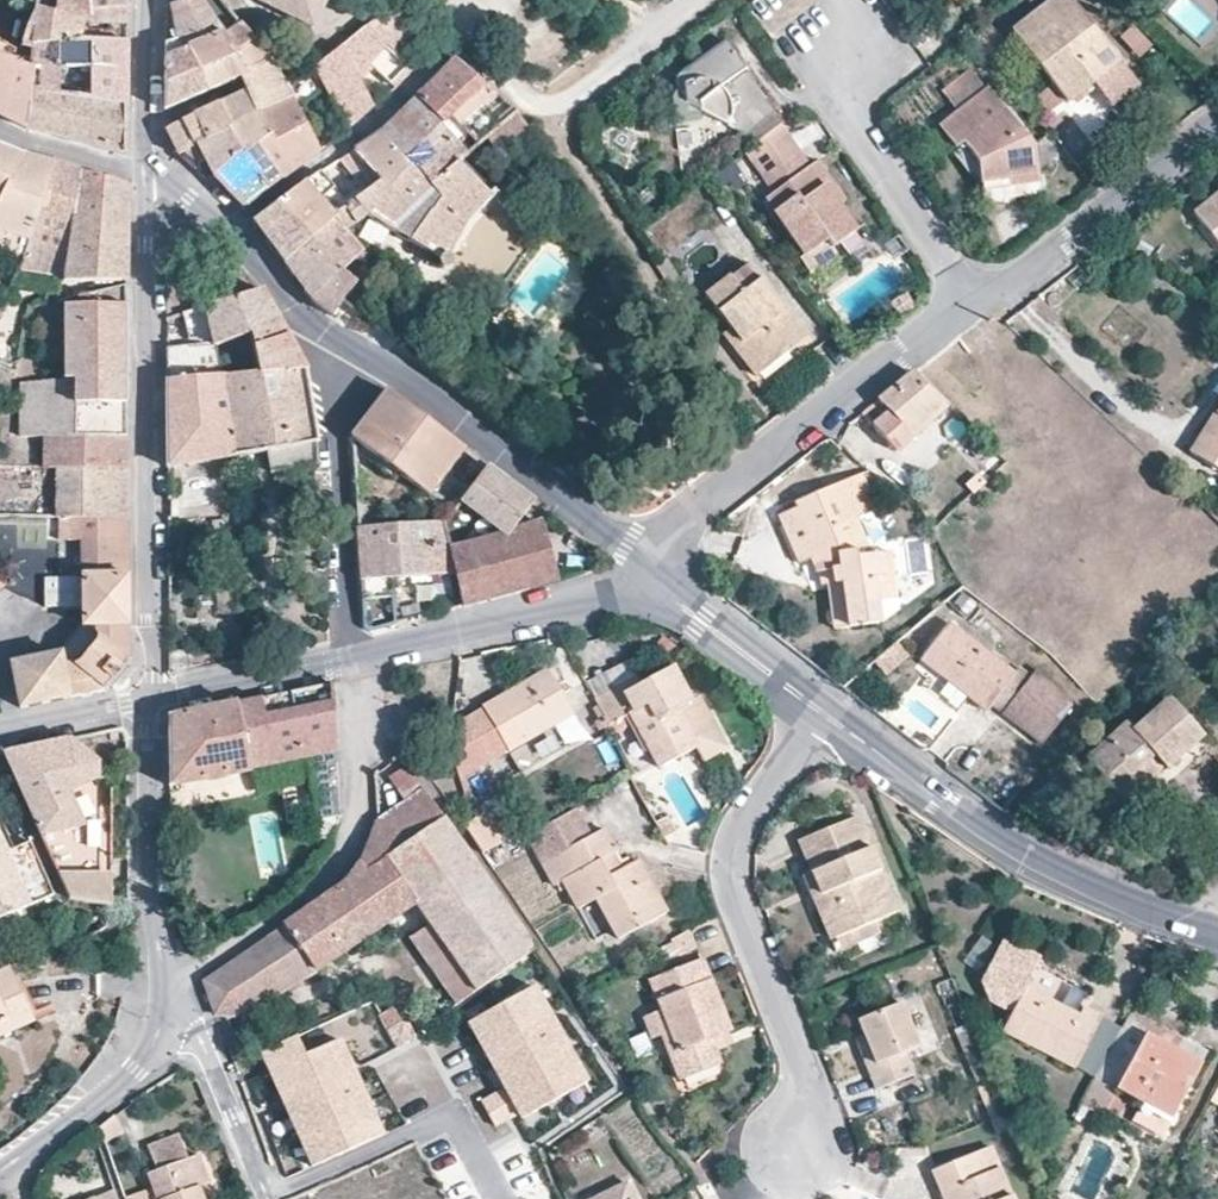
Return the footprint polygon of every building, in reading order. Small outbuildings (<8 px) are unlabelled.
[(127,0),(57,0),(54,13),(90,23),(126,24),(127,0)] [(224,36),(200,0),(181,0),(166,5),(165,58),(164,110),(207,92),(198,73),(236,56),(224,36)] [(311,28),(326,0),(256,0),(311,28)] [(1070,0),(1051,0),(1011,31),(1051,84),(1065,102),(1067,104),(1093,84),(1098,91),(1112,108),(1139,88),(1070,0)] [(428,35),(394,4),(366,26),(404,62),(428,35)] [(126,41),(126,24),(90,23),(54,13),(34,8),(33,13),(26,25),(20,48),(30,52),(31,46),(63,45),(126,41)] [(273,62),(243,24),(224,36),(236,56),(198,73),(207,92),(240,78),(239,77),(273,62)] [(404,62),(366,26),(341,47),(357,76),(370,63),(388,80),(404,62)] [(979,38),(974,31),(967,37),(986,61),(993,56),(979,38)] [(783,122),(726,39),(675,74),(676,92),(672,98),(673,108),(689,106),(757,143),(780,124),(783,122)] [(35,70),(29,68),(16,64),(17,61),(13,60),(15,50),(0,40),(0,115),(28,129),(33,91),(35,70)] [(126,104),(126,41),(63,45),(31,46),(30,52),(29,68),(35,70),(33,91),(126,104)] [(341,47),(313,69),(323,86),(346,129),(373,105),(357,76),(341,47)] [(453,113),(485,86),(455,59),(416,97),(442,124),(453,113)] [(288,89),(273,62),(239,77),(240,78),(246,91),(166,128),(178,156),(179,155),(197,145),(230,129),(229,126),(257,113),(292,98),(288,89)] [(243,207),(319,151),(296,105),(323,86),(313,69),(288,89),(292,98),(257,113),(266,133),(269,136),(256,146),(273,168),(236,199),(243,207)] [(1033,146),(1027,139),(988,87),(986,89),(976,77),(949,99),(957,111),(938,126),(955,148),(963,142),(977,161),(983,202),(1041,194),(1033,146)] [(1065,102),(1051,84),(1035,97),(1048,114),(1065,102)] [(1098,91),(1093,84),(1067,104),(1072,111),(1098,91)] [(464,123),(496,96),(485,86),(453,113),(464,123)] [(126,155),(126,104),(33,91),(28,129),(126,155)] [(466,153),(440,125),(442,124),(416,97),(382,131),(411,164),(429,185),(456,162),(466,153)] [(542,147),(516,110),(483,138),(513,173),(542,147)] [(256,146),(269,136),(266,133),(257,113),(229,126),(230,129),(197,145),(211,172),(215,176),(241,154),(243,157),(256,146)] [(762,175),(798,151),(780,124),(757,143),(745,152),(762,175)] [(411,164),(382,131),(354,150),(380,180),(388,189),(411,164)] [(211,172),(197,145),(179,155),(203,178),(211,172)] [(273,168),(256,146),(243,157),(241,154),(215,176),(236,199),(273,168)] [(81,171),(54,165),(24,156),(0,147),(0,232),(29,241),(45,192),(76,201),(81,171)] [(810,167),(798,151),(762,175),(773,192),(765,198),(804,255),(805,256),(826,241),(832,248),(833,248),(855,232),(837,207),(826,190),(810,167)] [(466,219),(490,195),(456,162),(429,185),(411,164),(388,189),(380,180),(354,201),(347,205),(333,216),(336,219),(312,240),(338,275),(342,272),(356,259),(365,264),(370,254),(364,251),(347,232),(367,216),(439,259),(438,263),(439,268),(441,269),(444,271),(450,270),(453,266),(454,263),(454,260),(450,256),(446,254),(466,219)] [(845,202),(817,162),(810,167),(826,190),(837,207),(845,202)] [(126,282),(127,185),(81,171),(76,201),(45,192),(29,241),(23,259),(20,268),(65,275),(64,281),(126,282)] [(333,216),(347,205),(319,172),(309,178),(253,220),(286,263),(312,240),(336,219),(333,216)] [(1193,212),(1217,243),(1217,193),(1193,212)] [(29,241),(0,232),(0,253),(23,259),(29,241)] [(332,316),(356,285),(342,272),(338,275),(312,240),(286,264),(312,298),(332,316)] [(810,274),(838,255),(833,248),(832,248),(826,241),(805,256),(804,255),(799,258),(810,274)] [(758,377),(790,351),(783,342),(799,329),(747,262),(704,296),(735,335),(742,344),(736,349),(758,377)] [(127,380),(126,285),(81,295),(80,305),(65,304),(66,379),(127,380)] [(284,330),(261,289),(203,307),(212,346),(212,348),(217,346),(251,335),(253,348),(287,336),(284,330)] [(895,310),(910,300),(906,294),(891,304),(895,310)] [(212,346),(203,307),(183,313),(189,339),(199,338),(201,347),(212,346)] [(790,351),(806,339),(799,329),(783,342),(790,351)] [(742,344),(735,335),(729,340),(736,349),(742,344)] [(303,369),(287,336),(253,348),(258,372),(259,374),(303,371),(303,369)] [(234,456),(222,376),(217,346),(212,348),(212,346),(201,347),(167,349),(168,466),(234,456)] [(315,443),(303,371),(259,374),(258,372),(222,376),(234,456),(267,451),(315,443)] [(896,454),(947,409),(913,371),(861,414),(896,454)] [(127,438),(127,380),(66,379),(22,381),(22,436),(44,437),(127,438)] [(463,448),(387,390),(351,438),(427,497),(463,448)] [(1191,454),(1217,471),(1217,410),(1191,454)] [(127,470),(127,438),(44,437),(44,469),(57,469),(127,470)] [(315,443),(267,451),(271,473),(317,466),(315,443)] [(534,503),(486,466),(459,501),(504,534),(507,537),(511,531),(534,503)] [(129,518),(127,470),(57,469),(55,518),(59,518),(129,518)] [(878,510),(862,473),(848,479),(877,510),(878,510)] [(872,555),(857,519),(877,510),(848,479),(793,503),(796,508),(808,538),(797,542),(805,561),(810,559),(815,572),(818,572),(831,570),(833,585),(842,584),(848,627),(883,623),(899,610),(894,568),(883,569),(881,554),(872,555)] [(808,538),(796,508),(777,516),(798,565),(805,561),(797,542),(808,538)] [(84,541),(83,580),(128,580),(129,518),(59,518),(59,541),(84,541)] [(450,549),(444,521),(357,527),(361,581),(391,579),(454,575),(448,549),(450,549)] [(557,581),(541,524),(511,531),(507,537),(504,534),(450,549),(448,549),(454,575),(462,607),(557,581)] [(894,568),(892,553),(881,554),(883,569),(894,568)] [(848,627),(842,584),(833,585),(831,570),(818,572),(820,586),(826,586),(832,629),(848,627)] [(48,606),(81,607),(82,580),(49,579),(48,606)] [(396,626),(391,579),(361,581),(364,628),(370,633),(396,626)] [(128,662),(128,580),(83,580),(83,625),(60,654),(12,664),(21,708),(105,691),(106,692),(129,663),(128,662)] [(451,611),(448,600),(438,603),(441,613),(451,611)] [(1026,682),(1016,674),(949,623),(920,662),(986,712),(994,703),(1043,741),(1074,708),(1037,666),(1026,682)] [(894,644),(872,662),(885,678),(907,660),(894,644)] [(726,749),(697,696),(690,700),(672,667),(641,684),(622,694),(618,688),(595,700),(597,705),(608,726),(630,715),(633,721),(659,769),(698,748),(704,760),(726,749)] [(548,669),(450,726),(459,780),(509,751),(550,727),(573,714),(548,669)] [(622,694),(641,684),(637,678),(618,688),(622,694)] [(168,716),(169,788),(260,769),(258,761),(303,751),(336,745),(332,682),(168,716)] [(1086,758),(1114,790),(1154,755),(1164,766),(1166,768),(1203,736),(1169,697),(1132,730),(1126,723),(1086,758)] [(608,726),(597,705),(591,708),(598,720),(593,723),(598,732),(608,726)] [(612,733),(633,721),(630,715),(608,726),(612,733)] [(521,773),(563,750),(550,727),(509,751),(521,773)] [(3,751),(40,836),(99,825),(100,779),(100,761),(69,737),(3,751)] [(1124,802),(1164,766),(1154,755),(1114,790),(1124,802)] [(40,836),(50,858),(63,859),(69,873),(111,874),(112,779),(100,779),(99,825),(40,836)] [(340,817),(339,781),(308,785),(314,820),(340,817)] [(385,857),(443,817),(423,788),(376,820),(360,861),(360,862),(366,870),(385,857)] [(576,806),(525,832),(554,886),(563,881),(578,909),(596,899),(619,940),(667,914),(638,860),(621,869),(607,877),(598,862),(613,854),(616,852),(604,829),(592,835),(576,806)] [(512,839),(491,807),(463,825),(482,854),(512,839)] [(677,832),(668,816),(658,822),(667,837),(677,832)] [(535,951),(443,817),(385,857),(366,870),(360,862),(354,872),(348,878),(344,882),(385,924),(394,919),(413,905),(474,993),(535,951)] [(897,913),(880,872),(881,872),(871,847),(869,848),(857,817),(798,841),(811,872),(821,896),(813,899),(830,941),(874,922),(897,913)] [(30,842),(7,851),(0,835),(0,919),(31,906),(54,896),(30,842)] [(621,869),(613,854),(598,862),(607,877),(621,869)] [(50,858),(55,870),(68,900),(111,908),(111,874),(69,873),(63,859),(50,858)] [(821,896),(811,872),(803,875),(813,899),(821,896)] [(385,924),(344,882),(340,886),(283,926),(314,973),(378,930),(385,924)] [(474,993),(413,905),(394,919),(455,1007),(474,993)] [(880,935),(874,922),(830,941),(835,954),(880,935)] [(314,973),(283,926),(202,980),(215,1018),(215,1019),(240,1019),(245,1017),(255,1012),(316,975),(314,973)] [(696,948),(688,931),(672,940),(679,956),(696,948)] [(971,981),(998,945),(983,935),(957,970),(971,981)] [(1075,1068),(1101,1016),(1083,1007),(1079,1015),(1058,1005),(1055,1012),(1023,995),(1026,989),(1042,959),(1004,939),(983,981),(992,1003),(1013,1014),(1004,1033),(1075,1068)] [(678,1053),(670,1056),(680,1081),(720,1066),(714,1051),(710,1040),(722,1035),(731,1032),(703,960),(650,980),(661,1011),(643,1018),(652,1041),(662,1037),(671,1033),(678,1053)] [(8,970),(0,973),(0,1038),(32,1024),(8,970)] [(535,987),(469,1023),(505,1089),(519,1113),(522,1120),(588,1084),(535,987)] [(1058,1005),(1026,989),(1023,995),(1055,1012),(1058,1005)] [(920,1047),(902,1003),(857,1020),(863,1036),(854,1039),(875,1091),(915,1075),(906,1053),(920,1047)] [(414,1036),(407,1025),(401,1024),(391,1008),(378,1015),(397,1048),(414,1036)] [(1181,1037),(1131,1012),(1124,1023),(1174,1050),(1181,1037)] [(1172,1118),(1200,1064),(1174,1050),(1124,1023),(1095,1077),(1117,1089),(1172,1118)] [(678,1053),(671,1033),(662,1037),(670,1056),(678,1053)] [(722,1035),(710,1040),(714,1051),(726,1047),(724,1041),(722,1035)] [(338,1040),(271,1070),(312,1164),(380,1134),(338,1040)] [(1102,1118),(1117,1089),(1095,1077),(1080,1107),(1102,1118)] [(1008,1115),(994,1081),(978,1087),(992,1121),(1008,1115)] [(519,1113),(505,1089),(480,1102),(494,1127),(519,1113)] [(125,1134),(114,1115),(99,1127),(105,1145),(125,1134)] [(1008,1115),(992,1121),(996,1131),(1013,1125),(1008,1115)] [(427,1152),(444,1187),(477,1171),(460,1137),(427,1152)] [(180,1139),(150,1150),(158,1170),(188,1159),(180,1139)] [(989,1147),(932,1172),(941,1192),(945,1191),(949,1198),(1012,1198),(989,1147)] [(199,1188),(208,1185),(197,1155),(188,1159),(158,1170),(147,1174),(152,1188),(125,1198),(126,1198),(203,1198),(199,1188)] [(630,1183),(593,1198),(637,1198),(630,1183)] [(809,1188),(777,1197),(777,1198),(812,1198),(809,1188)] [(115,1190),(94,1198),(118,1198),(115,1190)]
